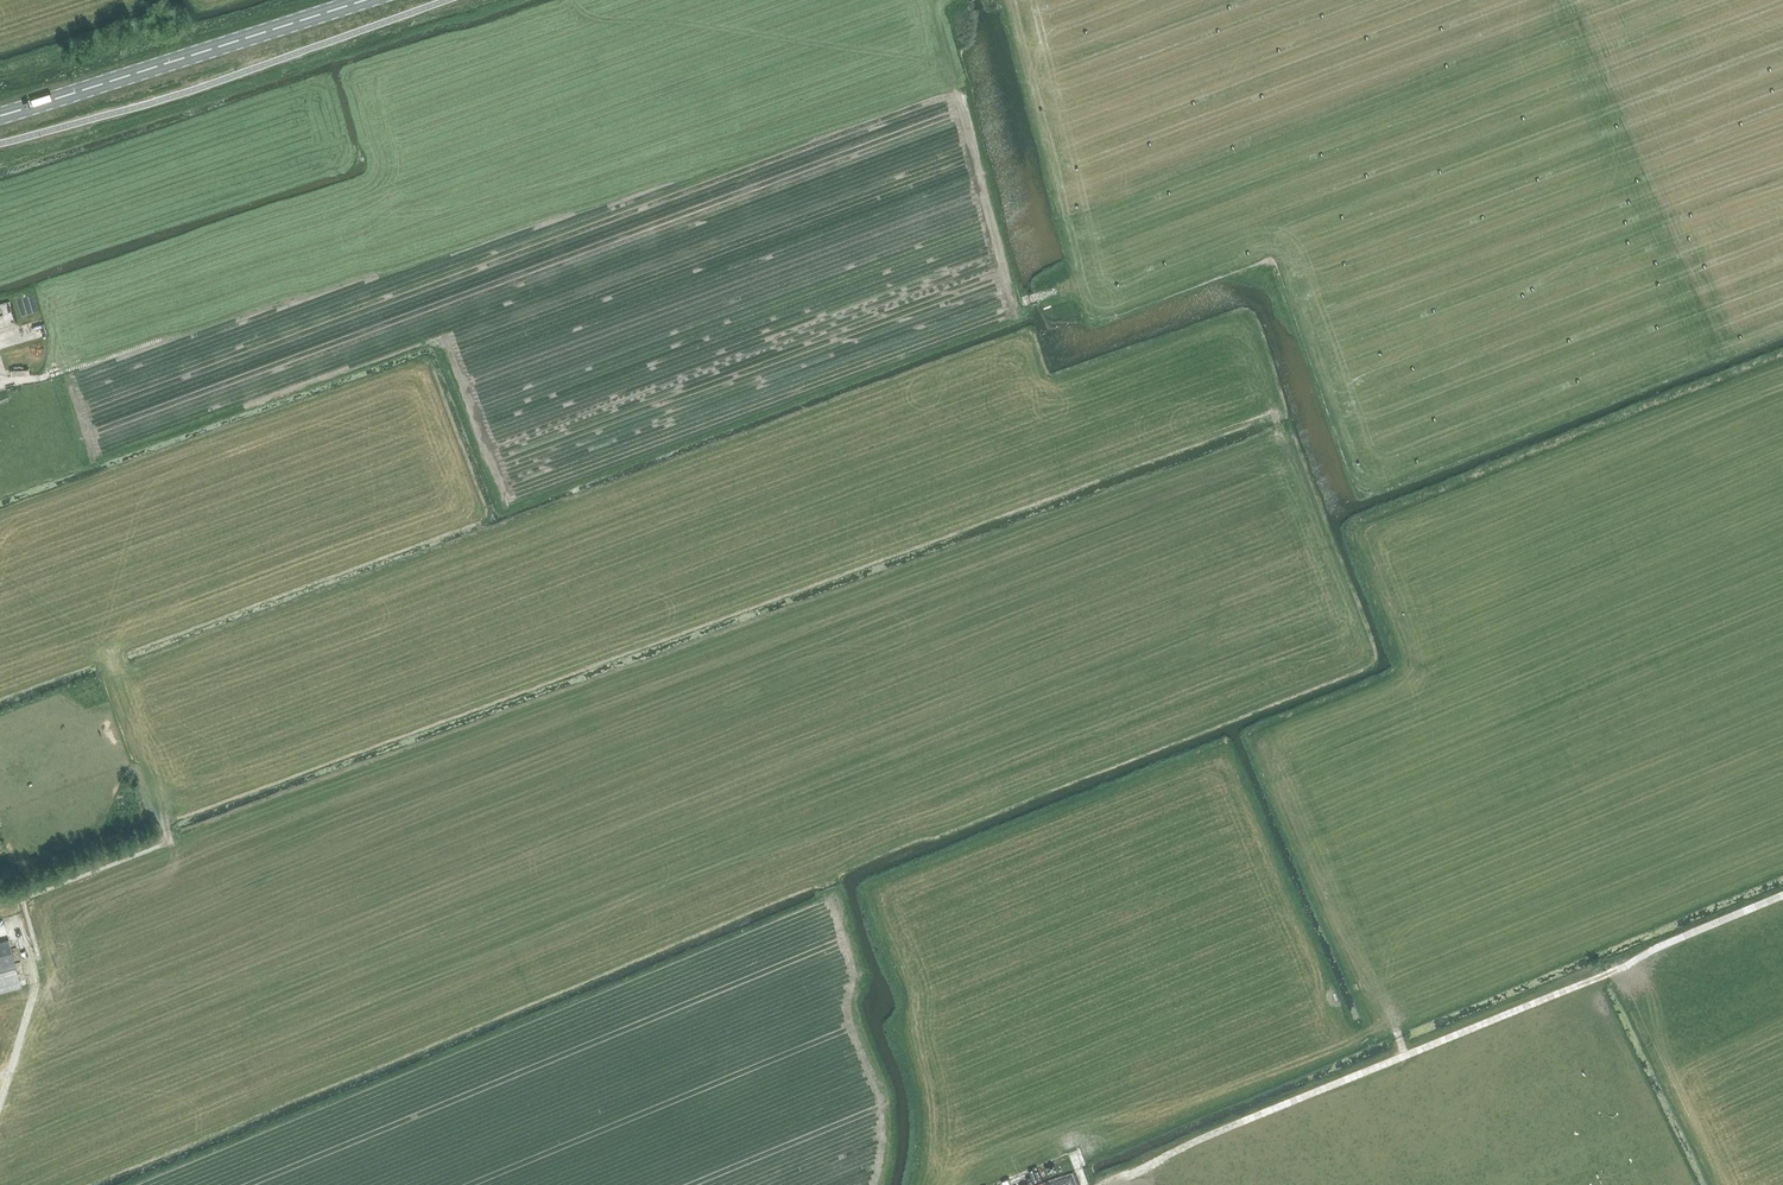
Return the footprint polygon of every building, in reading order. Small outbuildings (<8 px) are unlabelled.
[(67,308),(54,309),(56,323),(69,322),(67,308)] [(36,360),(16,361),(16,369),(36,368),(36,360)] [(22,987),(8,940),(0,942),(0,993),(22,987)]
